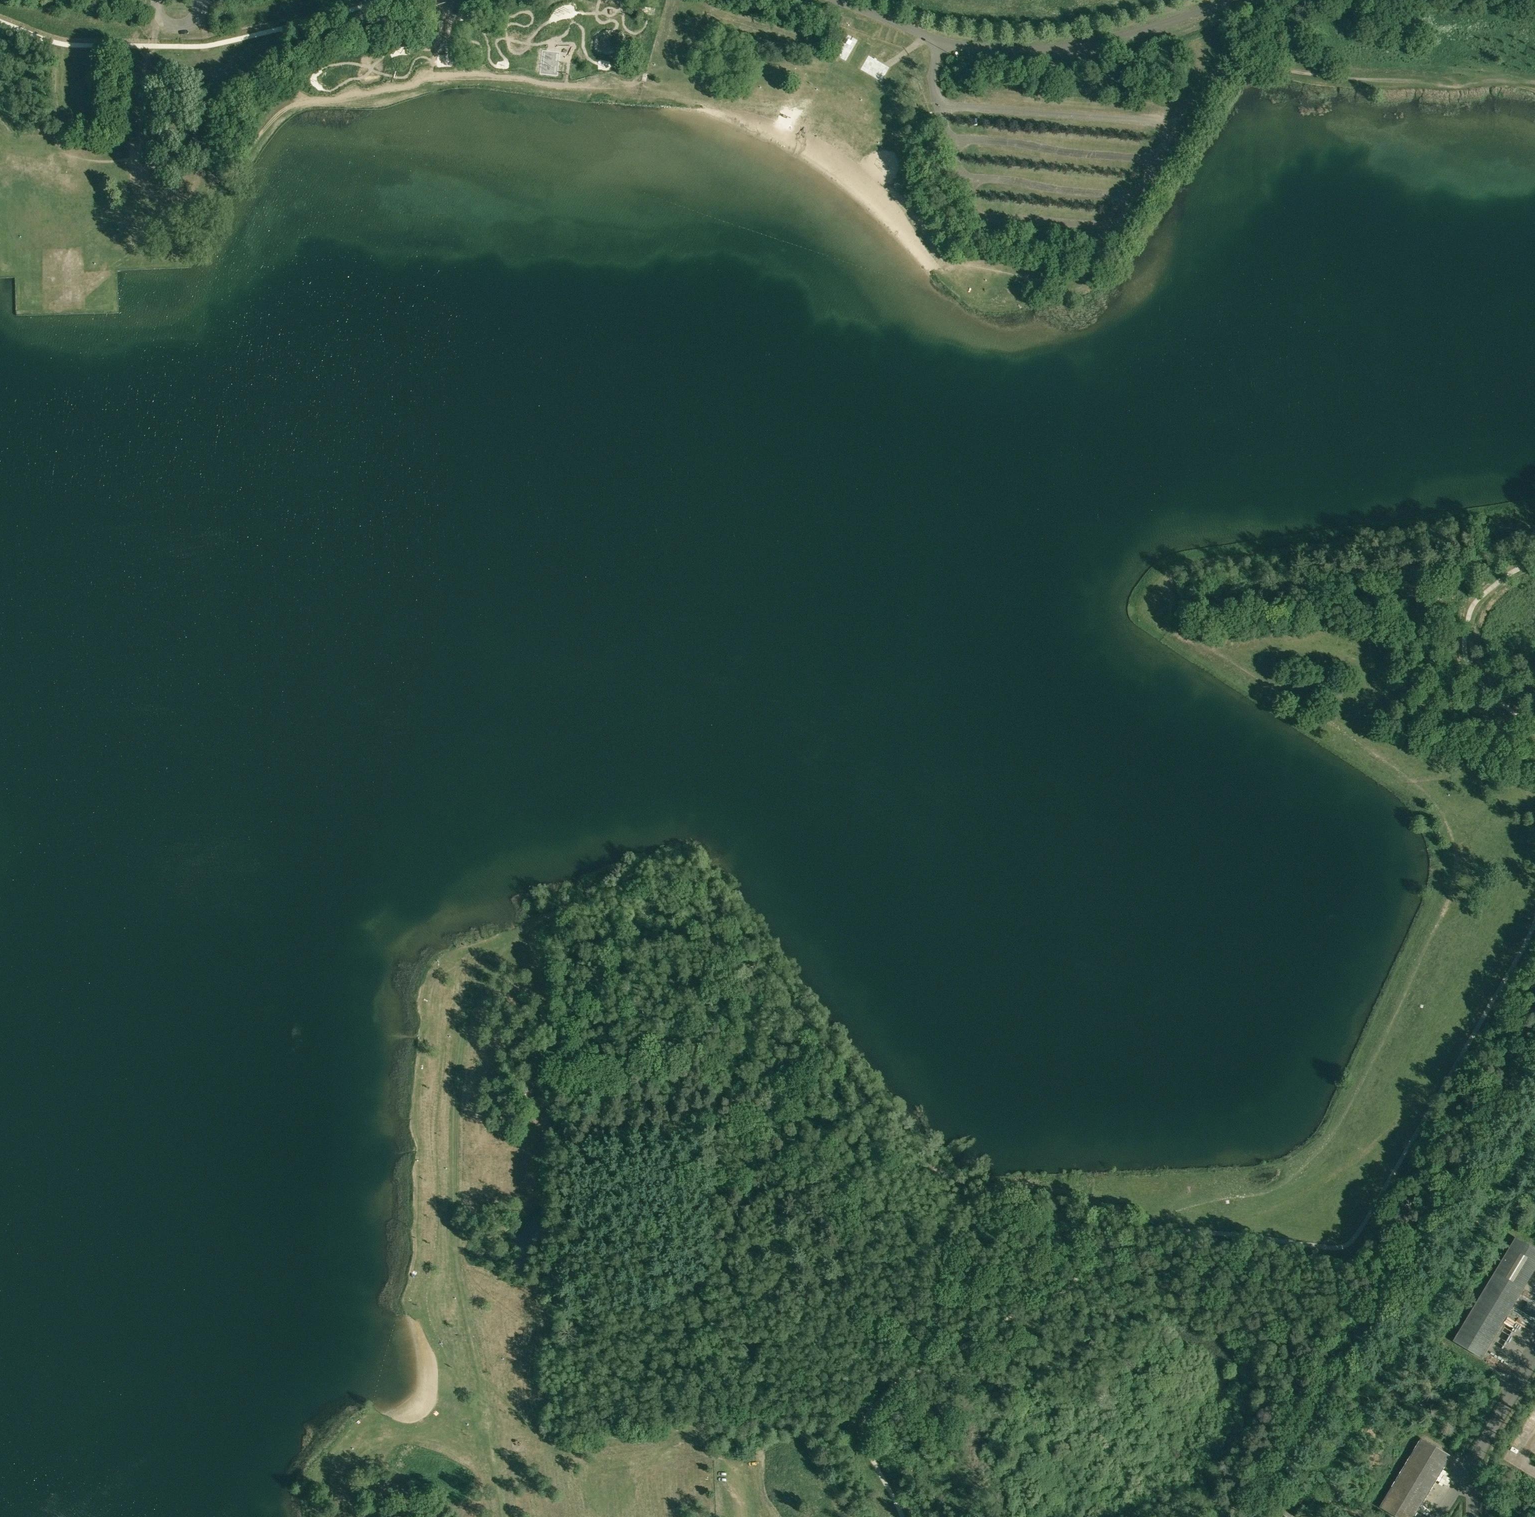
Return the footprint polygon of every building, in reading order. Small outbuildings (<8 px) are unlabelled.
[(868,41),(847,59),(866,80),(887,62),(868,41)] [(1481,1358),(1534,1268),(1534,1250),(1516,1238),(1454,1342),(1481,1358)] [(1511,1321),(1516,1324),(1522,1316),(1517,1313),(1511,1321)] [(1517,1346),(1527,1351),(1530,1345),(1534,1347),(1534,1337),(1532,1343),(1521,1337),(1517,1346)] [(1396,1516),(1413,1516),(1449,1456),(1421,1439),(1380,1508),(1396,1516)] [(1278,1510),(1287,1516),(1291,1516),(1292,1515),(1281,1506),(1278,1510)]
